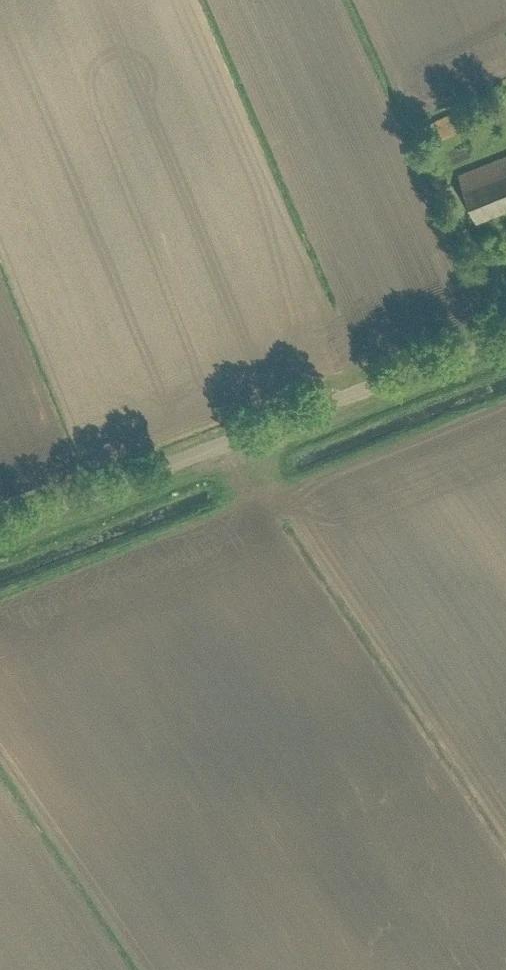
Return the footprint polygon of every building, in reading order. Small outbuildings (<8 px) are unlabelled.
[(450,113),(430,121),(438,138),(457,130),(450,113)] [(477,221),(505,210),(505,155),(458,172),(477,221)]
